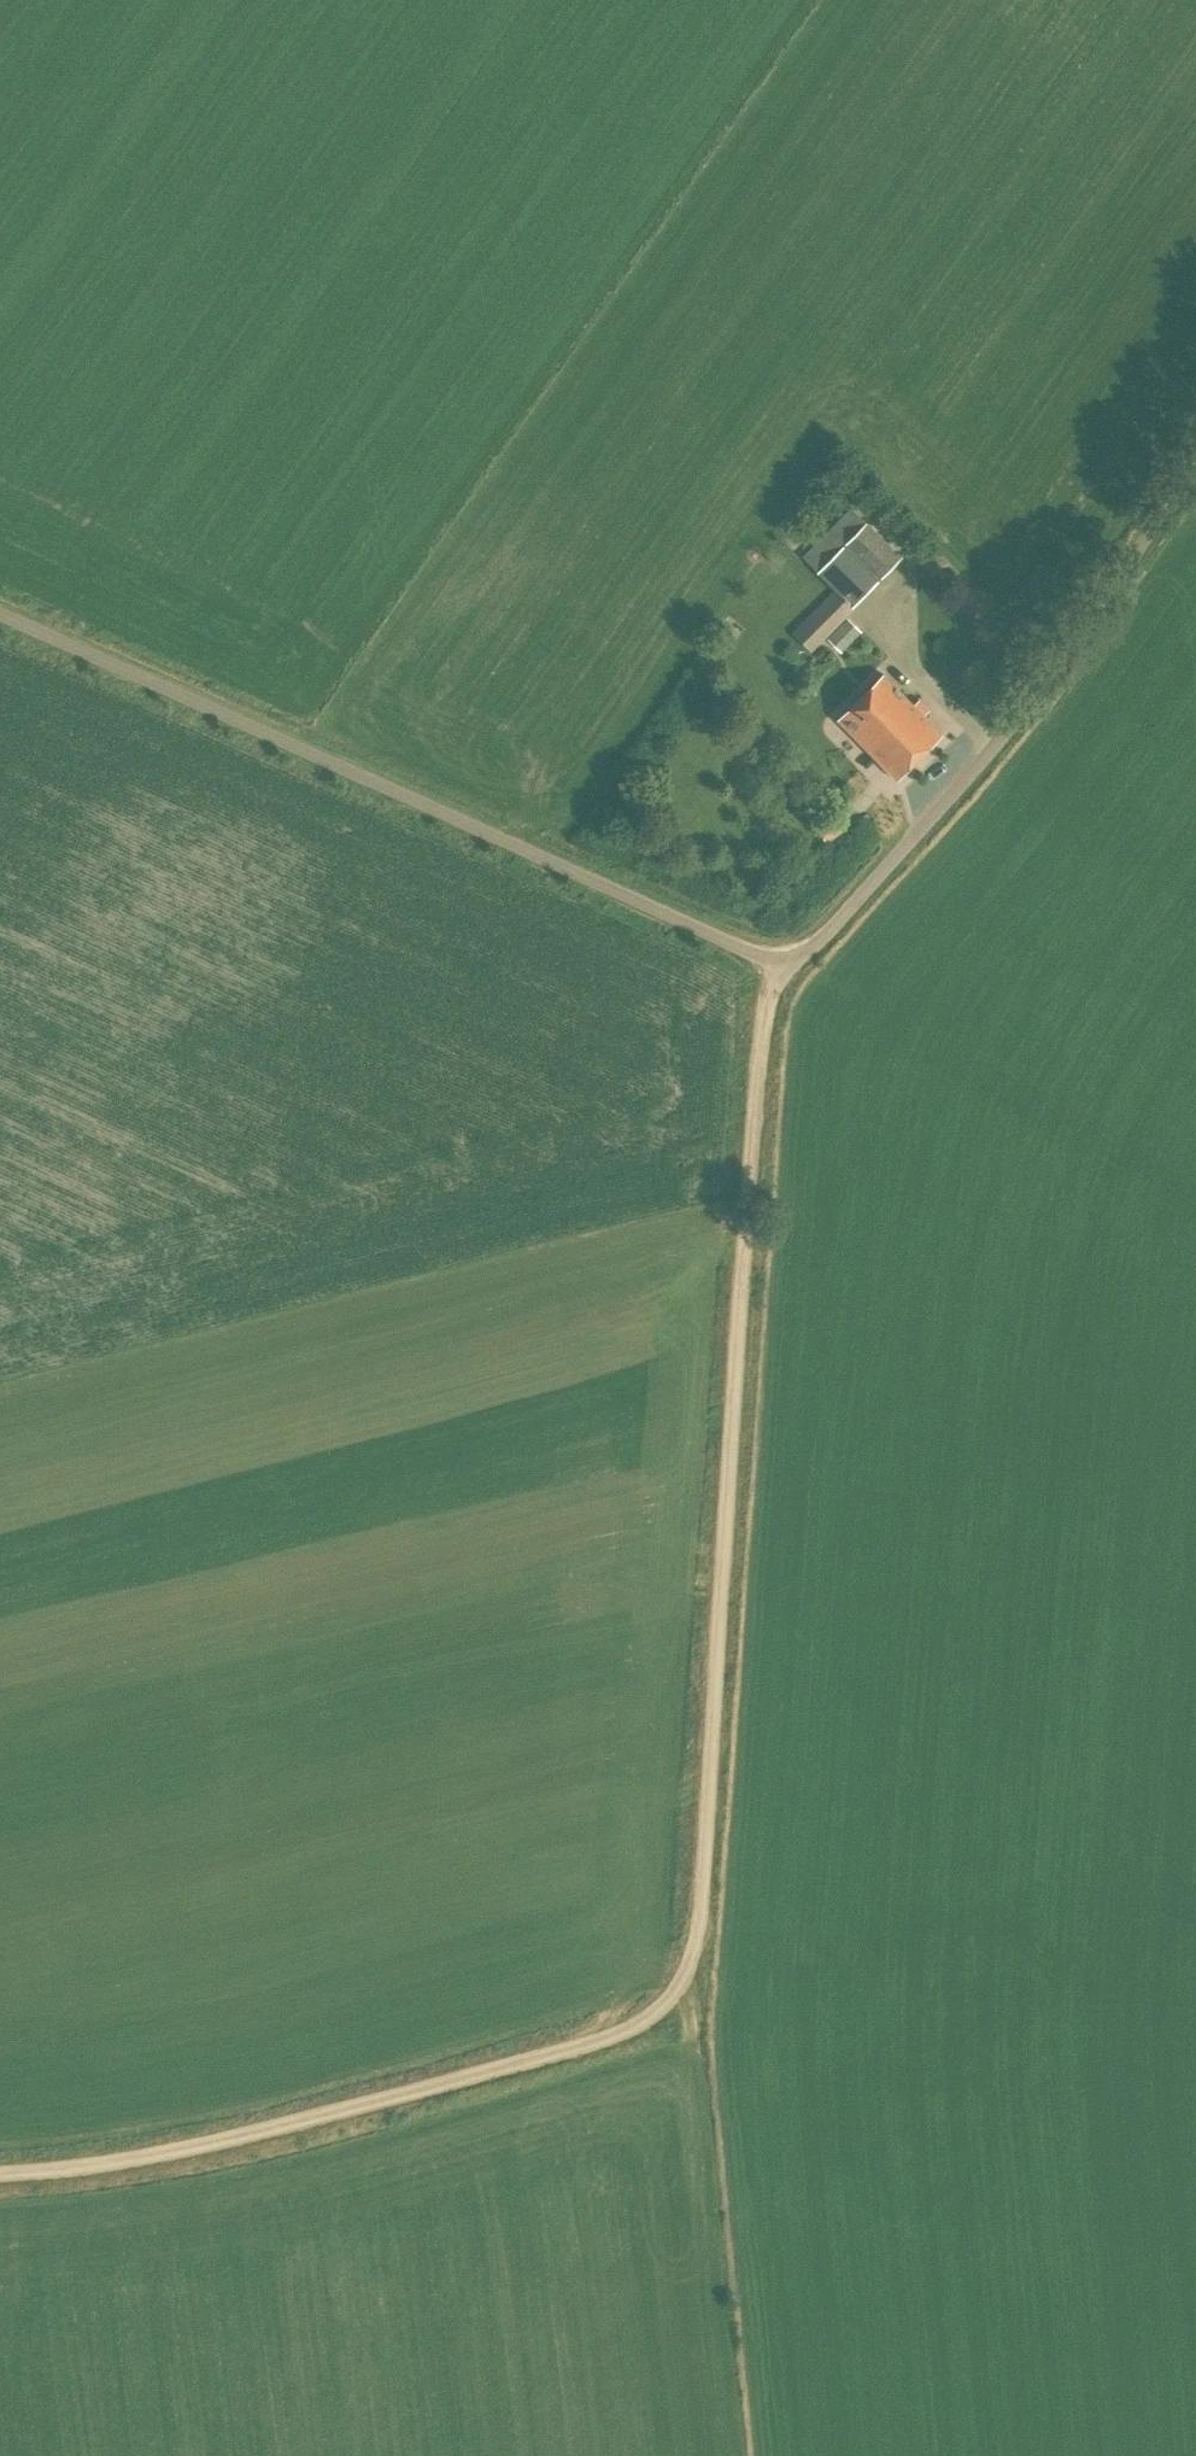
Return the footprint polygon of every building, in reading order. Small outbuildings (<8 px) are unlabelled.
[(866,522),(851,508),(803,556),(818,572),(835,589),(792,632),(812,651),(854,608),(853,607),(880,579),(902,556),(866,522)] [(959,583),(954,595),(973,603),(978,591),(959,583)] [(841,651),(861,631),(848,619),(829,638),(841,651)] [(897,779),(942,734),(884,674),(838,720),(897,779)]
